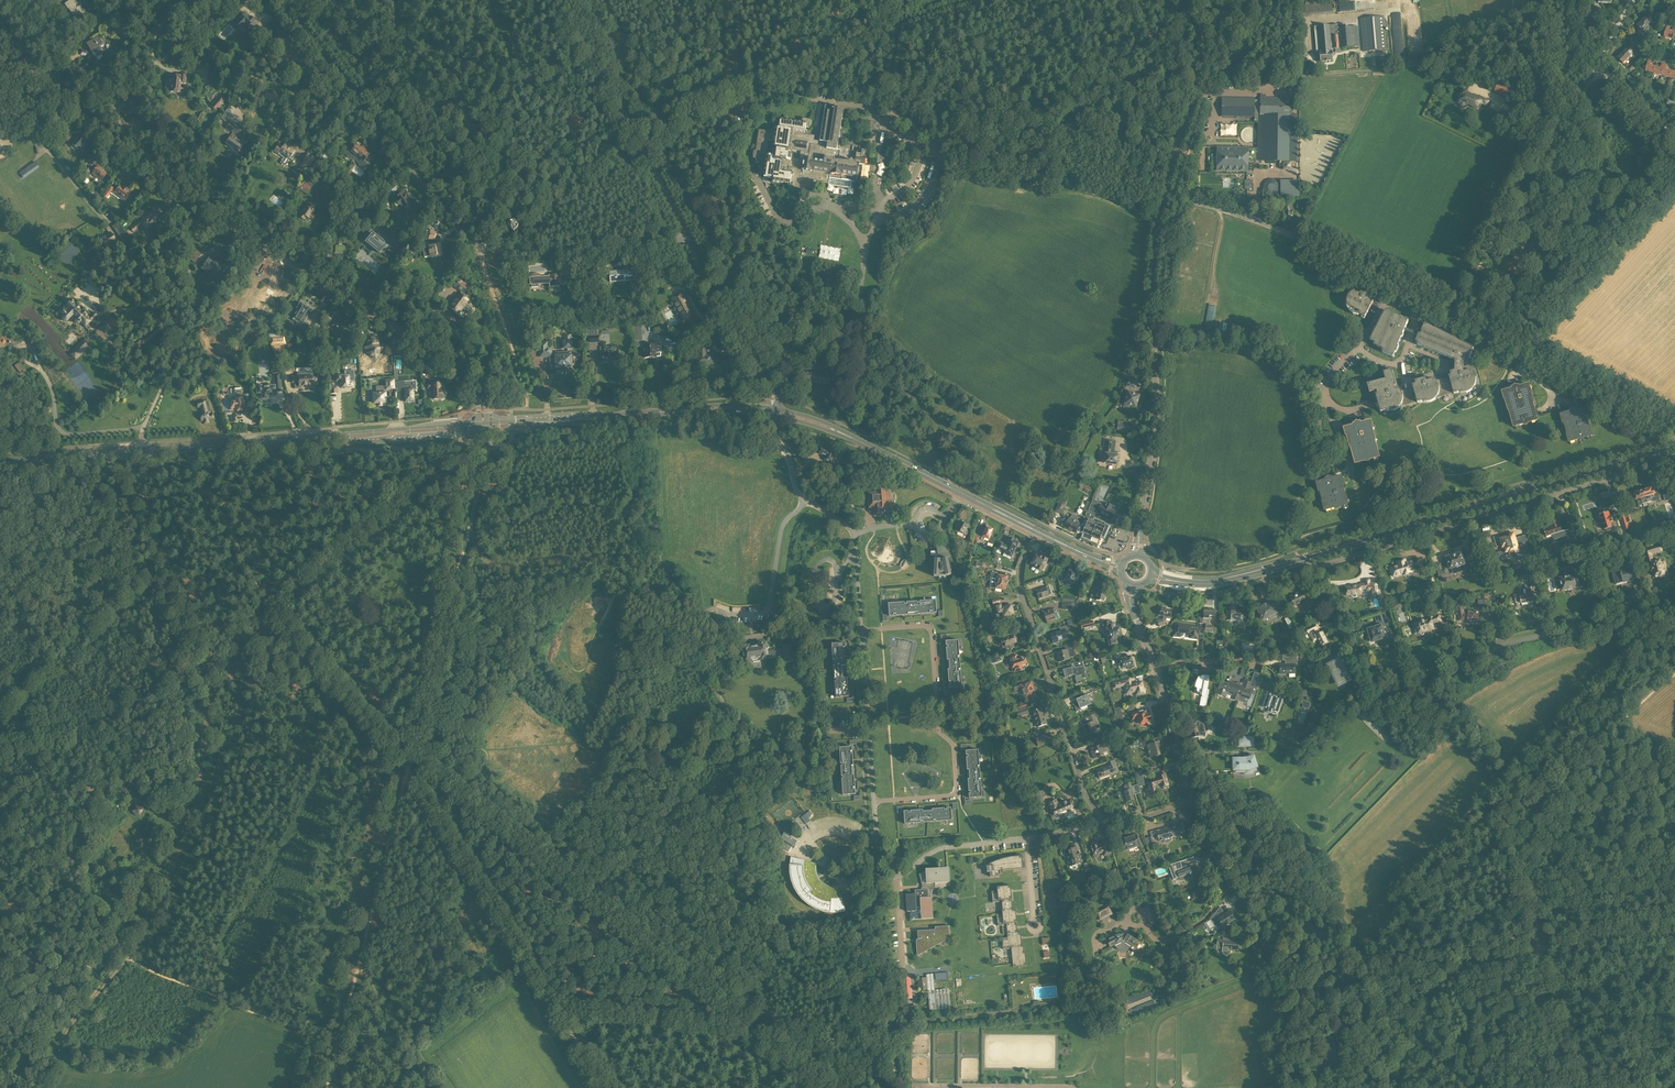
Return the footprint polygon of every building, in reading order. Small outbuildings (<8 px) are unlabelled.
[(74,18),(80,14),(77,10),(77,11),(74,6),(83,0),(70,0),(65,4),(74,18)] [(1299,6),(1300,17),(1333,14),(1332,3),(1299,6)] [(250,18),(245,13),(240,19),(235,24),(240,29),(246,22),(248,24),(246,26),(250,29),(251,27),(253,29),(249,34),(253,38),(261,30),(257,26),(256,26),(254,25),(255,24),(253,22),(255,21),(251,17),(250,18)] [(1647,14),(1642,20),(1650,27),(1651,28),(1653,26),(1653,24),(1651,22),(1653,19),(1647,14)] [(1361,18),(1364,52),(1387,50),(1384,16),(1361,18)] [(1650,27),(1642,20),(1637,26),(1639,28),(1638,30),(1642,34),(1650,27)] [(1353,47),(1357,47),(1356,27),(1351,27),(1339,28),(1338,24),(1314,26),(1317,52),(1319,52),(1320,62),(1325,61),(1325,62),(1328,61),(1333,61),(1332,53),(1333,53),(1333,51),(1332,49),(1353,47)] [(1664,36),(1673,39),(1674,32),(1668,30),(1669,26),(1667,25),(1664,36)] [(274,34),(269,29),(263,36),(268,40),(274,34)] [(103,54),(99,46),(100,46),(105,44),(102,38),(100,39),(99,37),(87,44),(95,58),(96,57),(98,61),(103,58),(102,55),(103,54)] [(1633,52),(1628,47),(1622,52),(1628,58),(1633,52)] [(1628,58),(1622,52),(1617,58),(1623,63),(1628,58)] [(165,54),(160,57),(164,62),(169,58),(165,54)] [(1645,71),(1653,73),(1655,66),(1650,65),(1651,60),(1648,60),(1645,71)] [(1653,73),(1661,75),(1665,64),(1662,63),(1660,68),(1655,66),(1653,73)] [(1661,75),(1669,78),(1671,71),(1666,70),(1667,65),(1665,64),(1661,75)] [(186,84),(187,75),(181,74),(180,76),(173,76),(172,79),(171,84),(172,85),(171,91),(183,93),(184,89),(180,89),(181,83),(186,84)] [(1494,85),(1490,94),(1504,102),(1509,93),(1494,85)] [(1477,98),(1466,92),(1467,90),(1463,89),(1459,97),(1462,99),(1459,103),(1460,104),(1460,105),(1464,107),(1465,106),(1466,107),(1467,104),(1477,109),(1480,102),(1487,106),(1489,101),(1478,96),(1477,98)] [(130,106),(135,104),(137,112),(143,111),(139,95),(128,98),(130,106)] [(219,97),(211,106),(214,109),(213,110),(216,112),(227,98),(224,95),(221,99),(219,97)] [(1289,132),(1289,99),(1266,99),(1266,95),(1261,95),(1261,98),(1260,98),(1260,100),(1253,100),(1253,99),(1223,98),(1222,116),(1253,116),(1253,115),(1259,116),(1259,149),(1240,148),(1240,150),(1217,150),(1217,170),(1247,171),(1247,160),(1259,160),(1295,160),(1296,132),(1289,132)] [(1669,101),(1666,104),(1674,110),(1674,103),(1669,101)] [(864,157),(865,151),(859,150),(860,147),(838,144),(843,108),(825,106),(820,141),(814,140),(815,135),(805,134),(806,127),(810,128),(811,120),(802,119),(802,122),(781,119),(780,121),(776,121),(775,128),(776,128),(776,132),(769,131),(769,133),(767,133),(767,131),(760,130),(756,151),(754,151),(753,158),(757,158),(756,163),(759,163),(759,167),(762,168),(761,170),(762,171),(763,172),(765,173),(764,177),(772,178),(772,177),(774,177),(773,181),(790,185),(791,183),(793,184),(792,187),(805,189),(806,177),(810,177),(813,178),(813,181),(829,183),(829,186),(837,187),(837,188),(843,189),(843,188),(850,189),(851,181),(857,182),(859,164),(865,165),(866,157),(864,157)] [(220,118),(225,121),(231,111),(226,108),(220,118)] [(238,152),(246,141),(241,138),(240,140),(234,137),(236,134),(237,135),(240,129),(230,122),(226,127),(233,132),(231,135),(225,143),(231,147),(230,149),(237,153),(238,152)] [(1237,135),(1237,124),(1221,123),(1221,132),(1224,132),(1224,133),(1230,134),(1230,135),(1237,135)] [(71,147),(75,150),(77,148),(79,150),(88,140),(85,138),(84,137),(81,134),(72,144),(73,145),(71,147)] [(274,151),(284,158),(286,156),(290,159),(290,158),(292,160),(294,157),(292,155),(296,150),(292,147),(291,148),(285,143),(283,147),(279,144),(274,151)] [(327,157),(332,149),(327,146),(323,151),(320,155),(320,156),(318,160),(320,162),(322,163),(327,163),(327,157)] [(358,156),(365,148),(363,146),(361,148),(360,147),(360,148),(357,146),(356,147),(355,146),(353,149),(353,150),(352,151),(350,149),(346,154),(354,160),(358,155),(358,156)] [(365,160),(369,156),(365,153),(366,152),(365,151),(366,149),(365,148),(358,156),(355,159),(360,163),(359,165),(363,168),(367,163),(364,160),(364,159),(365,160)] [(304,160),(300,166),(306,171),(315,158),(308,153),(304,160)] [(97,162),(93,159),(85,169),(89,172),(90,170),(93,172),(92,173),(100,179),(99,181),(101,181),(102,180),(107,174),(103,171),(104,170),(98,166),(94,171),(91,169),(97,162)] [(35,162),(20,172),(24,178),(39,167),(35,162)] [(299,189),(307,194),(313,184),(306,179),(299,189)] [(1281,181),(1281,197),(1298,197),(1298,181),(1281,181)] [(387,190),(390,194),(397,189),(393,184),(387,190)] [(104,195),(107,198),(114,188),(110,186),(104,195)] [(114,194),(121,199),(123,196),(127,199),(127,198),(129,198),(130,196),(130,195),(130,194),(127,191),(127,190),(123,187),(123,188),(120,186),(114,194)] [(409,202),(406,199),(407,198),(405,194),(404,195),(402,193),(396,198),(395,197),(394,198),(395,201),(397,200),(402,207),(403,206),(404,207),(406,207),(407,207),(408,205),(408,204),(408,203),(409,202)] [(270,198),(278,206),(282,202),(274,194),(270,198)] [(307,203),(301,213),(299,216),(304,219),(306,216),(309,218),(310,218),(313,219),(315,216),(312,214),(315,208),(314,207),(316,204),(311,201),(309,204),(307,203)] [(1292,210),(1292,207),(1289,207),(1289,204),(1282,204),(1282,216),(1285,216),(1285,221),(1290,221),(1290,217),(1292,217),(1292,215),(1292,210)] [(143,217),(143,218),(131,229),(135,233),(143,226),(146,229),(158,218),(154,214),(150,217),(149,216),(147,214),(143,217)] [(130,239),(118,222),(112,226),(124,243),(130,239)] [(513,231),(514,231),(514,233),(515,233),(516,233),(516,232),(516,231),(517,231),(518,231),(518,230),(519,229),(519,228),(519,227),(519,226),(519,225),(518,224),(517,224),(517,223),(516,223),(515,223),(514,223),(513,223),(512,223),(512,224),(511,224),(511,225),(511,226),(510,226),(510,227),(510,228),(511,229),(511,230),(512,230),(512,231),(513,231)] [(428,239),(434,240),(436,232),(434,232),(434,229),(429,225),(425,230),(429,234),(428,239)] [(393,232),(387,227),(382,233),(388,238),(393,232)] [(386,241),(371,229),(364,237),(366,239),(365,241),(380,253),(386,244),(384,243),(386,241)] [(101,239),(107,250),(117,244),(110,233),(101,239)] [(138,243),(142,248),(149,242),(145,237),(138,243)] [(73,241),(59,256),(67,264),(81,249),(73,241)] [(339,242),(339,246),(336,246),(336,252),(341,252),(341,254),(347,255),(347,250),(344,250),(345,242),(339,242)] [(429,246),(429,247),(423,248),(424,257),(431,256),(431,257),(441,255),(441,254),(442,254),(443,253),(443,249),(441,249),(440,249),(439,245),(429,246)] [(821,245),(818,258),(838,262),(841,249),(821,245)] [(217,280),(225,269),(221,266),(217,263),(210,258),(202,268),(209,274),(213,276),(217,280)] [(610,271),(611,281),(625,280),(625,281),(634,280),(634,272),(628,272),(628,270),(610,271)] [(550,283),(550,286),(561,285),(561,283),(566,283),(565,276),(561,276),(561,275),(550,275),(550,276),(530,278),(531,284),(532,287),(539,287),(539,284),(550,283)] [(468,299),(463,295),(469,287),(459,279),(455,284),(462,290),(456,299),(455,298),(448,308),(458,314),(462,309),(469,315),(474,308),(466,302),(468,299)] [(254,285),(248,294),(263,303),(266,299),(273,303),(278,294),(264,286),(262,289),(254,285)] [(1371,299),(1372,296),(1362,291),(1360,294),(1354,290),(1353,291),(1352,291),(1351,292),(1350,293),(1349,294),(1348,295),(1348,296),(1347,297),(1347,298),(1347,299),(1346,300),(1346,301),(1346,302),(1346,303),(1346,304),(1347,306),(1347,307),(1348,308),(1348,309),(1349,310),(1350,311),(1350,312),(1351,312),(1352,313),(1353,314),(1354,314),(1355,314),(1356,315),(1357,315),(1358,315),(1359,315),(1359,314),(1365,317),(1374,301),(1371,299)] [(672,299),(683,320),(695,314),(683,292),(672,299)] [(90,318),(83,311),(82,312),(79,309),(80,308),(78,305),(77,306),(74,304),(75,303),(72,299),(70,301),(69,301),(66,303),(67,304),(67,305),(64,308),(63,307),(59,311),(64,316),(62,318),(63,319),(64,321),(65,320),(66,322),(73,315),(76,318),(74,320),(75,321),(75,322),(76,323),(77,323),(78,324),(81,322),(85,327),(98,315),(95,313),(90,318)] [(309,316),(312,310),(300,302),(297,308),(298,308),(293,316),(303,322),(304,322),(305,322),(307,318),(307,317),(308,315),(309,316)] [(1398,316),(1386,310),(1371,340),(1376,343),(1374,345),(1380,348),(1384,350),(1383,353),(1394,357),(1409,321),(1398,316)] [(99,328),(105,333),(117,321),(111,316),(99,328)] [(334,329),(332,332),(335,334),(336,333),(342,336),(344,333),(342,332),(346,326),(328,316),(326,320),(327,321),(324,327),(327,329),(329,326),(334,329)] [(643,324),(634,325),(636,347),(642,346),(641,341),(644,341),(643,324)] [(1397,385),(1392,370),(1386,372),(1387,372),(1387,376),(1385,376),(1386,379),(1383,380),(1370,384),(1371,388),(1369,388),(1370,393),(1377,391),(1378,394),(1376,394),(1381,412),(1388,410),(1417,402),(1418,403),(1425,401),(1424,401),(1454,393),(1454,394),(1461,392),(1462,392),(1462,393),(1463,393),(1465,393),(1467,392),(1468,392),(1470,391),(1471,390),(1472,389),(1474,387),(1474,385),(1475,384),(1475,382),(1475,379),(1475,377),(1474,375),(1474,374),(1472,372),(1471,371),(1470,372),(1470,371),(1470,370),(1465,372),(1464,364),(1466,365),(1469,357),(1470,356),(1474,348),(1425,324),(1421,331),(1422,332),(1421,334),(1419,333),(1416,342),(1419,343),(1418,345),(1455,360),(1455,364),(1451,363),(1451,367),(1455,368),(1455,371),(1450,372),(1451,375),(1449,376),(1436,381),(1434,379),(1427,381),(1426,378),(1415,381),(1416,384),(1413,385),(1413,387),(1400,391),(1398,388),(1395,389),(1394,386),(1397,385)] [(585,338),(589,338),(590,343),(599,342),(598,327),(584,328),(585,338)] [(1352,329),(1346,337),(1350,340),(1356,333),(1352,329)] [(271,337),(270,337),(270,345),(285,344),(285,336),(279,337),(279,335),(276,335),(276,334),(269,334),(270,337),(271,337)] [(562,334),(563,349),(573,349),(572,334),(562,334)] [(68,354),(74,360),(91,344),(84,338),(68,354)] [(377,356),(380,351),(381,352),(383,349),(382,348),(382,347),(378,345),(379,343),(371,338),(364,348),(377,356)] [(540,342),(540,357),(548,356),(552,356),(551,347),(547,347),(547,342),(540,342)] [(600,349),(601,358),(604,358),(604,362),(609,362),(609,363),(610,364),(612,364),(613,362),(618,361),(618,354),(619,354),(618,347),(617,345),(611,346),(609,348),(606,348),(606,343),(605,342),(602,342),(601,343),(602,349),(600,349)] [(644,348),(644,353),(645,353),(645,358),(657,357),(656,357),(661,356),(661,352),(656,353),(656,345),(644,346),(645,348),(644,348)] [(699,355),(697,355),(697,365),(713,364),(713,363),(718,363),(718,358),(713,358),(713,354),(706,354),(706,346),(698,346),(699,355)] [(572,366),(572,365),(573,365),(573,364),(574,364),(574,363),(574,362),(574,361),(573,361),(573,360),(572,360),(571,360),(571,355),(555,356),(553,357),(553,360),(556,360),(556,363),(554,364),(554,367),(556,367),(561,367),(561,365),(562,365),(563,366),(565,366),(566,365),(567,365),(567,367),(572,366)] [(823,373),(823,375),(804,372),(803,380),(828,384),(829,376),(830,369),(826,368),(825,373),(823,373)] [(343,375),(336,375),(336,381),(340,381),(341,387),(344,387),(344,388),(345,388),(346,388),(347,388),(347,387),(347,386),(352,386),(352,381),(355,381),(354,376),(354,375),(354,374),(353,373),(352,373),(352,372),(351,372),(350,371),(349,371),(345,372),(345,373),(343,373),(343,375)] [(303,377),(296,378),(296,376),(291,377),(292,383),(295,382),(295,389),(300,388),(299,386),(307,385),(307,387),(312,386),(312,384),(313,384),(313,381),(316,380),(315,378),(313,377),(311,377),(311,374),(302,374),(303,377)] [(404,390),(405,401),(413,401),(412,387),(416,387),(415,382),(404,383),(404,379),(399,379),(399,381),(395,381),(395,390),(404,390)] [(1135,389),(1137,382),(1129,379),(1127,386),(1135,389)] [(373,394),(374,403),(378,403),(381,403),(386,402),(385,390),(394,389),(394,380),(384,381),(385,386),(376,386),(376,394),(373,394)] [(432,383),(432,384),(431,384),(428,384),(424,384),(425,391),(429,391),(428,388),(432,387),(432,399),(444,398),(443,395),(444,395),(445,394),(445,393),(444,392),(443,392),(443,391),(441,391),(440,383),(435,383),(432,383)] [(272,396),(276,396),(275,386),(271,386),(270,384),(267,384),(266,386),(266,387),(262,387),(261,385),(258,386),(256,388),(257,396),(262,395),(262,399),(263,399),(264,400),(266,400),(267,399),(272,399),(272,396)] [(1509,409),(1510,409),(1511,414),(1511,415),(1514,427),(1537,420),(1534,408),(1533,408),(1532,403),(1533,403),(1532,396),(1531,397),(1529,391),(1531,391),(1529,385),(1519,387),(1519,386),(1512,387),(1513,389),(1503,392),(1505,398),(1506,398),(1507,403),(1509,409)] [(231,397),(232,409),(236,409),(236,411),(243,411),(243,407),(244,407),(244,401),(246,401),(245,394),(242,394),(242,390),(234,390),(235,397),(231,397)] [(1136,408),(1139,395),(1127,392),(1124,404),(1124,405),(1123,407),(1128,409),(1129,406),(1136,408)] [(198,408),(201,407),(202,413),(199,414),(200,415),(199,416),(199,418),(200,418),(201,421),(204,421),(204,424),(209,423),(208,419),(214,418),(213,414),(208,415),(207,412),(211,411),(208,401),(205,401),(204,401),(196,403),(197,404),(196,404),(197,406),(197,407),(198,408)] [(1589,428),(1586,416),(1587,416),(1585,408),(1576,411),(1575,409),(1570,410),(1570,412),(1561,415),(1563,423),(1565,422),(1568,433),(1567,434),(1569,442),(1579,439),(1578,434),(1581,433),(1582,438),(1592,435),(1590,427),(1589,428)] [(1117,432),(1128,433),(1129,426),(1127,425),(1127,422),(1119,421),(1117,432)] [(1355,426),(1345,428),(1347,435),(1348,434),(1350,440),(1349,440),(1351,446),(1352,446),(1353,451),(1356,463),(1379,457),(1376,445),(1375,445),(1374,440),(1375,439),(1374,433),(1373,433),(1371,428),(1373,428),(1371,421),(1361,424),(1361,423),(1355,425),(1355,426)] [(1119,455),(1114,454),(1115,441),(1107,440),(1104,463),(1117,464),(1119,455)] [(819,453),(823,455),(823,454),(827,456),(825,460),(831,462),(833,463),(836,457),(833,456),(835,452),(829,450),(829,451),(821,448),(819,453)] [(1324,502),(1323,502),(1325,510),(1335,507),(1334,502),(1337,501),(1338,506),(1348,504),(1346,496),(1345,496),(1342,485),(1344,484),(1342,476),(1332,479),(1332,478),(1327,480),(1317,483),(1319,491),(1321,491),(1324,502)] [(1644,489),(1643,490),(1647,503),(1652,501),(1652,503),(1661,500),(1659,493),(1656,494),(1655,489),(1652,490),(1652,487),(1648,488),(1647,488),(1644,489)] [(1672,499),(1668,487),(1662,489),(1665,501),(1672,499)] [(869,493),(870,499),(869,500),(869,508),(870,508),(870,509),(872,511),(874,511),(875,516),(882,515),(882,513),(884,513),(884,512),(892,511),(890,488),(877,489),(877,490),(875,490),(876,493),(869,493)] [(1647,503),(1643,490),(1642,489),(1640,490),(1639,491),(1635,492),(1636,495),(1634,495),(1635,500),(1637,500),(1639,505),(1647,503)] [(1066,501),(1077,506),(1082,495),(1070,490),(1066,501)] [(1116,512),(1111,509),(1113,506),(1106,503),(1104,506),(1101,504),(1099,507),(1091,503),(1088,510),(1096,514),(1097,512),(1101,513),(1100,514),(1112,519),(1116,512)] [(1600,515),(1597,516),(1599,520),(1601,519),(1604,529),(1606,529),(1606,531),(1611,530),(1611,528),(1612,527),(1610,521),(1611,520),(1611,519),(1613,519),(1612,516),(1610,517),(1609,512),(1607,512),(1600,514),(1600,515)] [(1620,514),(1625,530),(1629,528),(1628,524),(1627,524),(1624,513),(1620,514)] [(1064,527),(1075,533),(1079,524),(1082,525),(1085,520),(1079,517),(1072,514),(1070,518),(1069,517),(1064,527)] [(1105,523),(1103,526),(1088,519),(1082,533),(1091,536),(1099,539),(1099,540),(1100,537),(1104,538),(1110,525),(1105,523)] [(1544,529),(1541,530),(1542,536),(1546,535),(1546,536),(1552,534),(1554,540),(1566,536),(1564,531),(1562,532),(1560,524),(1558,524),(1557,520),(1551,522),(1552,526),(1544,529)] [(968,531),(966,530),(968,526),(968,525),(965,523),(965,524),(961,522),(960,523),(956,521),(954,525),(956,526),(954,531),(956,532),(957,531),(966,536),(968,531)] [(988,542),(993,544),(995,538),(990,536),(993,529),(985,526),(982,536),(981,540),(983,541),(985,537),(989,539),(988,542)] [(1516,539),(1514,533),(1508,535),(1509,537),(1506,538),(1505,537),(1500,539),(1503,547),(1504,547),(1506,552),(1509,551),(1509,553),(1516,551),(1517,552),(1519,552),(1521,558),(1527,556),(1527,557),(1531,556),(1529,547),(1524,548),(1523,546),(1518,548),(1517,545),(1520,544),(1519,538),(1516,539)] [(997,549),(1004,552),(1003,553),(1011,557),(1016,546),(1017,547),(1019,542),(1014,540),(1010,538),(1007,546),(1000,543),(997,549)] [(1664,575),(1664,573),(1667,572),(1664,562),(1661,563),(1660,559),(1653,561),(1651,554),(1660,551),(1661,551),(1662,550),(1663,549),(1663,548),(1663,547),(1662,547),(1662,546),(1662,545),(1661,545),(1660,545),(1659,545),(1658,545),(1656,545),(1654,539),(1645,542),(1647,548),(1644,549),(1650,571),(1653,570),(1655,576),(1659,575),(1659,576),(1664,575)] [(1632,542),(1626,544),(1628,550),(1631,549),(1632,555),(1636,554),(1632,542)] [(935,560),(934,576),(939,576),(946,576),(951,575),(948,559),(947,559),(946,557),(950,556),(948,544),(941,545),(942,547),(937,548),(938,550),(931,552),(931,556),(935,556),(935,560)] [(1446,557),(1447,558),(1443,559),(1444,562),(1448,561),(1450,569),(1452,568),(1454,573),(1465,570),(1464,564),(1465,564),(1464,564),(1466,562),(1465,560),(1463,559),(1461,553),(1460,553),(1459,551),(1456,552),(1455,554),(1446,557)] [(1037,568),(1042,570),(1045,564),(1048,559),(1049,557),(1043,554),(1042,557),(1039,555),(1039,556),(1036,554),(1031,564),(1034,565),(1033,565),(1037,567),(1037,568)] [(1391,568),(1393,576),(1395,576),(1396,577),(1400,575),(1401,574),(1403,573),(1403,572),(1405,571),(1406,574),(1412,572),(1412,571),(1415,570),(1419,572),(1422,566),(1417,563),(1413,565),(1411,561),(1406,562),(1405,560),(1398,563),(1398,566),(1391,568)] [(1620,569),(1620,570),(1613,572),(1616,583),(1624,581),(1623,580),(1627,579),(1628,580),(1633,579),(1632,576),(1635,575),(1632,563),(1627,564),(1627,565),(1624,568),(1620,569)] [(1435,571),(1437,578),(1448,575),(1446,568),(1435,571)] [(1070,571),(1065,580),(1064,582),(1067,584),(1068,582),(1072,584),(1075,578),(1078,580),(1079,576),(1077,575),(1077,574),(1076,574),(1076,573),(1076,572),(1075,572),(1074,572),(1073,573),(1070,571)] [(992,572),(990,580),(1007,583),(1007,580),(1008,576),(998,574),(998,573),(992,572)] [(1528,574),(1531,582),(1538,580),(1535,572),(1528,574)] [(1560,578),(1562,590),(1564,590),(1565,591),(1567,590),(1567,589),(1569,589),(1570,590),(1572,589),(1572,588),(1575,588),(1575,589),(1577,588),(1578,587),(1582,586),(1580,574),(1560,578)] [(1359,585),(1346,587),(1347,596),(1351,595),(1352,596),(1353,598),(1356,597),(1357,596),(1357,594),(1362,594),(1362,589),(1370,588),(1371,595),(1378,595),(1377,582),(1370,583),(1370,579),(1365,580),(1366,584),(1359,584),(1359,585)] [(1006,585),(1007,583),(990,580),(989,588),(995,589),(995,591),(1001,592),(1002,589),(1005,589),(1006,585)] [(1036,590),(1039,599),(1052,594),(1049,585),(1036,590)] [(1514,595),(1515,602),(1521,601),(1521,603),(1530,602),(1530,603),(1533,602),(1533,601),(1534,601),(1533,593),(1532,594),(1532,585),(1525,585),(1525,595),(1525,596),(1524,596),(1523,596),(1523,593),(1514,595)] [(1307,593),(1304,586),(1303,586),(1297,589),(1299,592),(1290,597),(1295,606),(1301,602),(1307,614),(1308,613),(1312,611),(1308,604),(1306,600),(1307,600),(1304,594),(1307,593)] [(1096,600),(1104,601),(1104,600),(1105,600),(1105,598),(1104,597),(1105,592),(1097,590),(1097,595),(1091,594),(1090,598),(1096,599),(1096,600)] [(937,613),(936,600),(932,600),(925,601),(926,602),(899,604),(899,603),(892,603),(888,603),(889,616),(937,613)] [(1478,600),(1478,608),(1480,608),(1489,608),(1489,600),(1478,600)] [(1259,613),(1260,616),(1261,616),(1262,619),(1276,613),(1277,614),(1284,611),(1281,606),(1275,609),(1271,603),(1267,605),(1266,604),(1262,606),(1262,607),(1258,609),(1259,613)] [(1398,622),(1407,621),(1403,603),(1395,605),(1398,622)] [(1462,604),(1456,606),(1459,621),(1465,620),(1467,620),(1467,623),(1479,623),(1479,613),(1480,608),(1478,608),(1478,610),(1467,610),(1467,612),(1465,612),(1463,612),(1463,609),(1462,604)] [(996,606),(998,613),(1000,613),(1001,617),(1004,616),(1004,617),(1014,614),(1011,605),(1001,608),(1000,605),(996,606)] [(1163,618),(1156,621),(1159,627),(1166,623),(1165,620),(1166,618),(1170,619),(1172,608),(1161,606),(1160,611),(1159,611),(1159,615),(1163,616),(1163,618)] [(1046,619),(1047,624),(1056,620),(1054,613),(1056,612),(1055,608),(1053,609),(1043,612),(1046,619)] [(1220,620),(1220,612),(1216,612),(1216,610),(1204,609),(1203,618),(1199,618),(1199,623),(1206,624),(1206,625),(1209,625),(1209,618),(1209,616),(1211,616),(1211,615),(1216,616),(1215,619),(1220,620)] [(1237,624),(1243,625),(1244,617),(1242,617),(1243,614),(1235,613),(1235,611),(1227,611),(1226,620),(1238,621),(1237,624)] [(1382,641),(1387,639),(1386,635),(1385,635),(1382,626),(1388,624),(1385,613),(1375,616),(1376,621),(1377,620),(1379,626),(1368,629),(1368,630),(1367,631),(1368,636),(1370,636),(1372,642),(1381,639),(1382,641)] [(1434,623),(1441,621),(1439,615),(1433,617),(1433,616),(1428,617),(1429,619),(1420,621),(1420,622),(1412,624),(1413,629),(1417,628),(1418,633),(1419,633),(1419,634),(1420,635),(1421,635),(1423,635),(1424,634),(1424,632),(1433,629),(1431,622),(1434,621),(1434,623)] [(1107,630),(1105,631),(1107,636),(1109,636),(1111,644),(1117,642),(1116,636),(1120,635),(1121,634),(1119,628),(1118,628),(1117,628),(1115,624),(1113,624),(1113,623),(1111,624),(1110,621),(1102,623),(1104,628),(1106,628),(1107,630)] [(1308,633),(1309,633),(1314,642),(1319,639),(1322,645),(1328,642),(1323,632),(1319,633),(1317,629),(1318,628),(1316,624),(1306,629),(1308,633)] [(1203,633),(1204,626),(1199,626),(1199,627),(1179,625),(1176,625),(1175,631),(1178,631),(1178,632),(1190,634),(1189,637),(1190,637),(1189,638),(1195,639),(1195,638),(1197,638),(1198,633),(1203,633)] [(1051,633),(1053,642),(1057,641),(1067,638),(1065,629),(1051,633)] [(983,636),(985,645),(992,642),(989,634),(983,636)] [(1003,639),(1003,640),(1000,641),(1004,650),(1010,648),(1010,649),(1011,650),(1012,650),(1013,650),(1014,650),(1014,649),(1014,648),(1013,644),(1016,643),(1016,641),(1016,640),(1017,639),(1016,638),(1016,637),(1014,637),(1014,635),(1011,636),(1010,634),(1005,635),(1006,638),(1003,639)] [(960,677),(958,650),(959,650),(959,644),(959,640),(946,641),(949,688),(962,687),(962,684),(961,677),(960,677)] [(761,659),(768,658),(768,656),(784,654),(785,662),(802,660),(801,651),(793,653),(792,644),(782,646),(783,648),(776,649),(775,648),(773,650),(767,651),(767,649),(768,648),(769,647),(769,645),(767,644),(766,644),(766,643),(758,645),(758,643),(751,644),(751,646),(743,647),(744,654),(742,654),(740,656),(739,658),(740,660),(741,661),(743,661),(745,661),(745,662),(752,661),(753,661),(754,661),(760,660),(761,659)] [(852,677),(851,665),(846,665),(845,643),(832,643),(832,647),(833,654),(834,654),(837,686),(835,687),(836,693),(835,693),(836,697),(848,696),(847,677),(852,677)] [(1069,657),(1075,655),(1072,644),(1064,646),(1065,650),(1056,653),(1059,662),(1070,659),(1069,657)] [(1291,654),(1282,655),(1283,660),(1287,660),(1287,664),(1280,665),(1280,673),(1285,673),(1285,674),(1289,673),(1295,672),(1294,664),(1297,664),(1296,655),(1291,655),(1291,654)] [(1010,663),(1011,668),(1012,667),(1014,672),(1022,669),(1025,668),(1025,666),(1026,666),(1025,664),(1027,663),(1025,659),(1023,659),(1022,659),(1022,658),(1017,660),(1015,655),(1009,657),(1011,662),(1010,663)] [(1132,660),(1131,660),(1130,656),(1119,659),(1119,657),(1114,658),(1116,664),(1117,665),(1121,664),(1122,667),(1123,667),(1123,668),(1124,668),(1125,668),(1126,667),(1126,666),(1132,664),(1132,663),(1133,663),(1133,662),(1133,661),(1132,661),(1132,660)] [(1328,664),(1335,679),(1337,682),(1343,679),(1345,681),(1350,678),(1343,664),(1341,665),(1338,659),(1328,664)] [(1087,660),(1086,660),(1074,663),(1074,667),(1063,670),(1065,677),(1075,674),(1078,684),(1081,683),(1084,682),(1081,673),(1083,673),(1081,665),(1088,663),(1087,660)] [(1307,665),(1313,677),(1320,674),(1314,662),(1307,665)] [(1201,677),(1199,677),(1197,680),(1196,683),(1195,687),(1197,688),(1197,690),(1197,693),(1200,693),(1198,705),(1204,706),(1210,676),(1205,675),(1205,676),(1203,675),(1201,675),(1201,677)] [(1257,690),(1261,678),(1255,676),(1254,680),(1255,680),(1254,683),(1251,682),(1250,683),(1244,680),(1243,684),(1240,682),(1239,685),(1229,681),(1228,684),(1221,681),(1219,688),(1220,689),(1218,693),(1224,696),(1225,693),(1232,696),(1232,698),(1247,703),(1251,693),(1255,694),(1256,690),(1257,690)] [(1123,684),(1125,689),(1126,689),(1127,694),(1132,692),(1138,690),(1139,694),(1144,692),(1144,691),(1141,682),(1135,684),(1135,683),(1130,684),(1130,682),(1130,678),(1122,680),(1115,682),(1116,686),(1123,684)] [(1020,685),(1014,688),(1015,691),(1021,689),(1025,699),(1035,695),(1034,691),(1035,690),(1036,689),(1036,688),(1035,687),(1035,686),(1034,686),(1033,686),(1031,682),(1020,685)] [(1076,699),(1078,705),(1075,706),(1077,712),(1081,710),(1081,708),(1091,704),(1089,699),(1087,695),(1093,693),(1091,689),(1083,692),(1084,696),(1076,699)] [(1279,712),(1284,697),(1279,695),(1277,699),(1275,699),(1276,697),(1273,696),(1273,698),(1270,697),(1272,693),(1266,691),(1262,706),(1267,707),(1267,706),(1268,707),(1267,711),(1272,713),(1273,708),(1274,709),(1274,710),(1279,712)] [(1301,704),(1304,705),(1303,707),(1309,709),(1310,707),(1311,707),(1313,702),(1303,699),(1301,704)] [(1020,706),(1015,707),(1016,711),(1028,708),(1026,702),(1019,705),(1020,706)] [(1032,711),(1037,727),(1046,724),(1041,708),(1032,711)] [(1114,709),(1118,724),(1124,722),(1119,708),(1114,709)] [(1146,722),(1147,724),(1151,723),(1150,720),(1151,719),(1150,713),(1148,714),(1147,709),(1137,711),(1137,712),(1135,713),(1134,713),(1135,713),(1131,714),(1132,720),(1138,718),(1140,723),(1140,724),(1146,722)] [(1094,732),(1093,730),(1099,727),(1094,714),(1088,717),(1090,722),(1082,726),(1086,735),(1094,732)] [(1205,731),(1206,731),(1211,730),(1209,723),(1210,722),(1196,718),(1194,724),(1190,725),(1191,728),(1189,728),(1191,738),(1200,736),(1199,734),(1200,734),(1201,735),(1205,736),(1205,734),(1205,731)] [(1387,727),(1383,731),(1390,738),(1394,733),(1387,727)] [(1032,736),(1033,740),(1035,739),(1038,746),(1052,741),(1051,738),(1052,738),(1051,737),(1050,734),(1039,737),(1037,734),(1032,736)] [(1253,746),(1253,736),(1239,737),(1239,746),(1253,746)] [(1101,753),(1107,751),(1102,738),(1096,740),(1098,746),(1090,749),(1093,758),(1101,755),(1101,753)] [(1160,755),(1157,742),(1151,744),(1150,739),(1137,743),(1127,745),(1128,750),(1147,745),(1150,757),(1160,755)] [(855,794),(852,746),(839,747),(840,751),(840,758),(842,758),(844,784),(842,784),(843,791),(842,791),(843,795),(855,794)] [(979,787),(977,760),(979,760),(979,753),(978,750),(966,751),(969,798),(982,797),(982,793),(981,793),(981,787),(979,787)] [(1233,770),(1244,770),(1244,774),(1249,774),(1253,773),(1251,768),(1257,767),(1253,756),(1248,757),(1248,758),(1247,758),(1246,759),(1244,759),(1244,758),(1233,758),(1233,770)] [(1112,767),(1117,766),(1115,760),(1108,762),(1109,765),(1096,769),(1099,778),(1114,773),(1112,767)] [(1157,788),(1154,780),(1147,782),(1147,781),(1143,782),(1140,774),(1152,770),(1151,767),(1134,772),(1138,785),(1138,786),(1147,784),(1150,793),(1158,791),(1157,790),(1158,789),(1157,788)] [(1152,773),(1154,780),(1157,788),(1163,787),(1163,789),(1169,787),(1165,773),(1160,774),(1159,771),(1152,773)] [(1138,786),(1138,785),(1131,787),(1130,783),(1122,785),(1123,789),(1124,789),(1127,801),(1134,799),(1132,795),(1140,793),(1138,786)] [(1034,794),(1038,803),(1043,801),(1039,792),(1034,794)] [(1055,815),(1056,816),(1058,815),(1058,813),(1073,807),(1070,800),(1066,802),(1066,801),(1065,801),(1057,804),(1055,799),(1048,802),(1050,807),(1049,807),(1053,815),(1055,815)] [(134,814),(138,817),(143,808),(139,806),(138,807),(136,805),(132,812),(135,813),(134,814)] [(915,821),(941,819),(942,821),(948,820),(948,821),(952,820),(951,808),(904,811),(905,824),(908,823),(915,823),(915,821)] [(808,817),(813,814),(810,810),(801,817),(806,824),(811,821),(808,817)] [(1184,812),(1178,814),(1181,822),(1187,820),(1184,812)] [(1174,835),(1183,832),(1180,823),(1168,826),(1168,827),(1160,829),(1153,831),(1154,835),(1157,835),(1159,840),(1159,841),(1163,840),(1163,839),(1170,837),(1170,838),(1170,837),(1174,836),(1174,835)] [(798,842),(784,833),(782,836),(777,844),(788,851),(792,846),(795,847),(798,842)] [(1121,839),(1125,850),(1129,849),(1129,848),(1139,845),(1136,835),(1121,839)] [(1153,843),(1151,836),(1145,838),(1147,845),(1153,843)] [(1100,852),(1102,851),(1103,852),(1104,855),(1111,853),(1107,843),(1103,844),(1103,843),(1099,844),(1098,841),(1095,842),(1095,841),(1089,843),(1092,851),(1093,851),(1094,855),(1099,854),(1100,852)] [(1076,847),(1065,851),(1068,860),(1066,860),(1068,866),(1081,862),(1079,857),(1080,856),(1078,851),(1077,851),(1076,847)] [(987,872),(989,872),(990,877),(998,876),(997,874),(1000,874),(1002,873),(1002,870),(1024,868),(1024,862),(1022,862),(1021,855),(1006,858),(997,860),(988,864),(989,864),(989,866),(986,866),(987,872)] [(804,860),(791,856),(791,859),(790,861),(790,864),(790,865),(790,867),(790,870),(790,871),(790,873),(790,876),(791,878),(791,880),(792,882),(793,885),(794,887),(794,889),(795,890),(797,892),(797,894),(799,896),(801,898),(803,900),(805,902),(806,903),(808,904),(810,906),(812,907),(814,908),(816,909),(820,910),(822,911),(824,912),(826,912),(828,912),(831,913),(833,913),(837,913),(839,912),(841,912),(843,912),(845,911),(842,898),(839,899),(837,887),(835,887),(834,887),(832,887),(831,887),(830,887),(828,887),(827,886),(826,886),(824,885),(823,884),(822,883),(821,882),(820,881),(819,880),(818,879),(817,877),(816,876),(816,875),(815,873),(815,871),(815,868),(815,866),(815,865),(804,863),(804,860)] [(1191,876),(1188,865),(1182,867),(1180,861),(1168,865),(1173,878),(1179,876),(1180,880),(1191,876)] [(922,887),(920,890),(915,890),(915,894),(906,895),(907,912),(910,911),(910,920),(922,919),(933,918),(931,897),(931,896),(932,889),(934,889),(948,886),(950,886),(949,868),(925,869),(926,871),(924,871),(919,874),(922,887)] [(1210,890),(1205,892),(1207,896),(1220,890),(1215,879),(1195,889),(1196,890),(1193,891),(1195,896),(1198,894),(1198,893),(1204,890),(1205,890),(1207,889),(1208,888),(1210,890)] [(1010,885),(997,887),(997,890),(991,891),(993,902),(999,902),(999,900),(1001,900),(1002,910),(1002,914),(996,914),(998,926),(1003,925),(1003,924),(1006,924),(1007,937),(1002,938),(1003,949),(1009,948),(1009,947),(1011,947),(1011,953),(1013,967),(1026,965),(1025,952),(1024,952),(1023,945),(1022,945),(1020,932),(1017,932),(1016,922),(1017,922),(1015,909),(1012,909),(1011,899),(1012,899),(1010,885)] [(1050,897),(1052,908),(1060,906),(1057,892),(1049,894),(1049,897),(1050,897)] [(1093,912),(1098,921),(1113,914),(1108,904),(1093,912)] [(1224,913),(1220,906),(1210,919),(1212,922),(1213,921),(1216,925),(1219,923),(1220,924),(1221,923),(1223,927),(1225,926),(1234,920),(1229,911),(1224,913)] [(916,942),(917,957),(917,955),(949,937),(950,926),(935,927),(935,930),(918,931),(918,942),(916,942)] [(1114,944),(1116,947),(1116,948),(1117,948),(1117,949),(1118,949),(1118,950),(1119,950),(1120,951),(1121,951),(1122,951),(1123,951),(1124,951),(1125,951),(1126,950),(1127,950),(1127,949),(1128,949),(1129,948),(1131,945),(1136,949),(1141,942),(1130,935),(1129,936),(1127,934),(1126,935),(1126,934),(1125,934),(1124,934),(1123,934),(1122,934),(1121,934),(1120,934),(1119,934),(1118,934),(1116,935),(1116,934),(1106,940),(1109,947),(1114,944)] [(1216,947),(1222,947),(1222,951),(1228,952),(1228,949),(1238,950),(1239,941),(1223,940),(1223,939),(1217,939),(1216,947)] [(951,1008),(949,988),(935,990),(934,973),(926,974),(926,977),(927,985),(930,1011),(951,1008)] [(901,976),(902,999),(911,998),(910,976),(901,976)] [(918,978),(918,986),(919,986),(919,990),(927,990),(926,985),(927,985),(926,977),(918,978)] [(1131,1015),(1156,1005),(1150,989),(1125,999),(1131,1015)] [(903,1006),(904,1014),(917,1013),(916,1005),(903,1006)]
